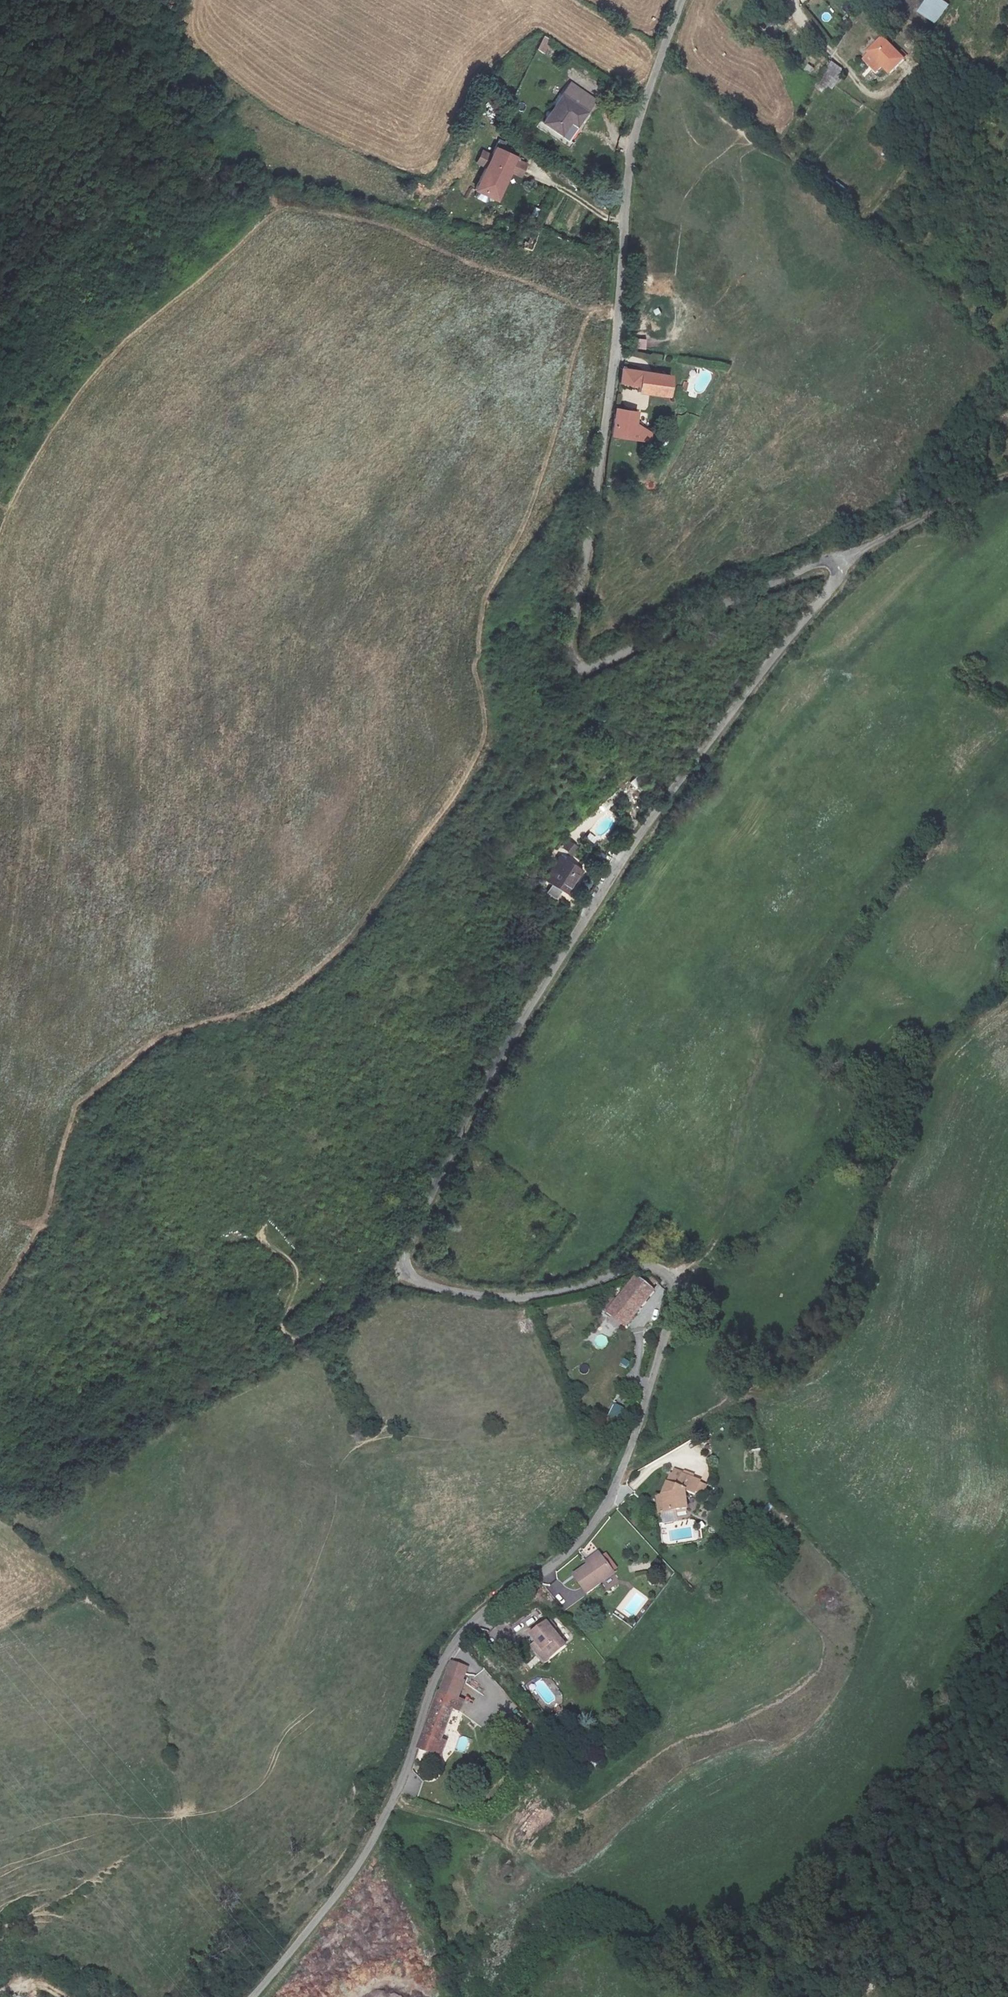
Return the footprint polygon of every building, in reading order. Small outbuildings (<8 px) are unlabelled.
[(934,23),(946,4),(940,0),(925,0),(917,11),(934,23)] [(882,36),(867,50),(869,52),(862,58),(876,72),(882,66),(887,72),(903,57),(882,36)] [(537,51),(545,54),(551,40),(543,37),(537,51)] [(819,78),(832,89),(845,72),(832,62),(819,78)] [(572,83),(545,122),(570,139),(597,101),(572,83)] [(501,139),(493,154),(483,149),(477,162),(487,167),(477,188),(499,199),(512,171),(525,176),(531,163),(506,151),(509,144),(501,139)] [(647,349),(647,339),(638,338),(638,349),(647,349)] [(644,393),(669,397),(674,376),(626,369),(623,384),(643,389),(644,393)] [(657,444),(656,437),(638,423),(640,414),(618,411),(618,413),(614,437),(657,444)] [(567,840),(562,850),(574,857),(579,847),(567,840)] [(566,852),(547,878),(569,893),(586,867),(566,852)] [(600,1308),(628,1326),(653,1290),(649,1286),(655,1278),(646,1273),(641,1279),(635,1275),(617,1296),(613,1292),(600,1308)] [(604,1348),(607,1337),(598,1334),(595,1346),(604,1348)] [(613,1403),(607,1417),(619,1422),(625,1408),(613,1403)] [(673,1474),(670,1473),(661,1494),(656,1495),(657,1510),(687,1506),(685,1490),(703,1496),(708,1485),(699,1481),(700,1478),(675,1469),(673,1474)] [(588,1562),(573,1573),(586,1590),(613,1571),(599,1550),(586,1559),(588,1562)] [(546,1619),(529,1633),(535,1641),(531,1644),(544,1660),(566,1643),(546,1619)] [(442,1691),(440,1690),(426,1725),(418,1747),(441,1755),(447,1739),(443,1739),(452,1708),(454,1709),(459,1697),(464,1679),(463,1679),(468,1665),(452,1660),(442,1691)]
